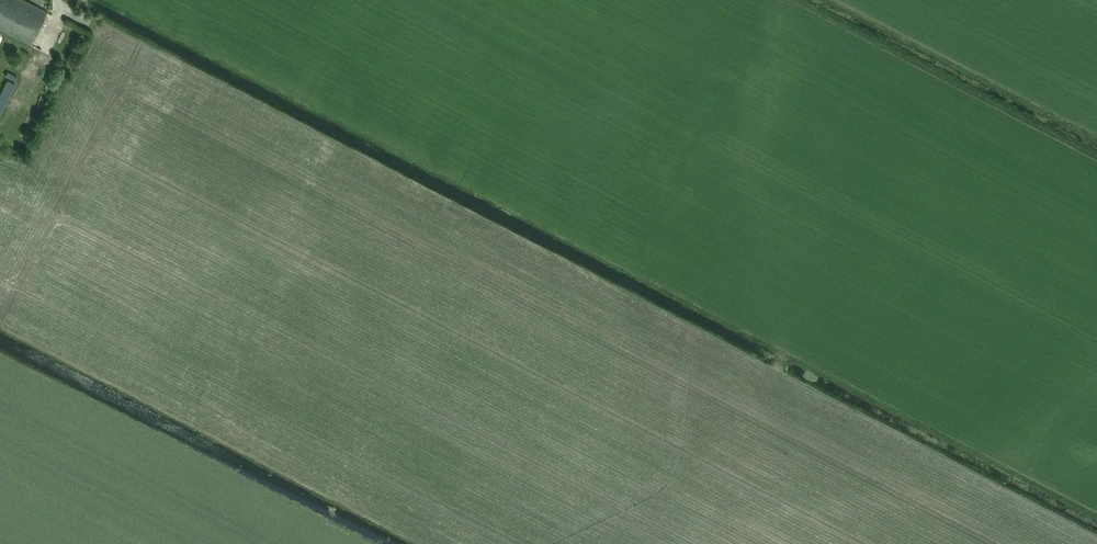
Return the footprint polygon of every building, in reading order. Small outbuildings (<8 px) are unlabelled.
[(30,44),(47,12),(24,0),(0,0),(0,28),(30,44)] [(4,119),(19,81),(9,77),(0,102),(0,117),(4,119)]
